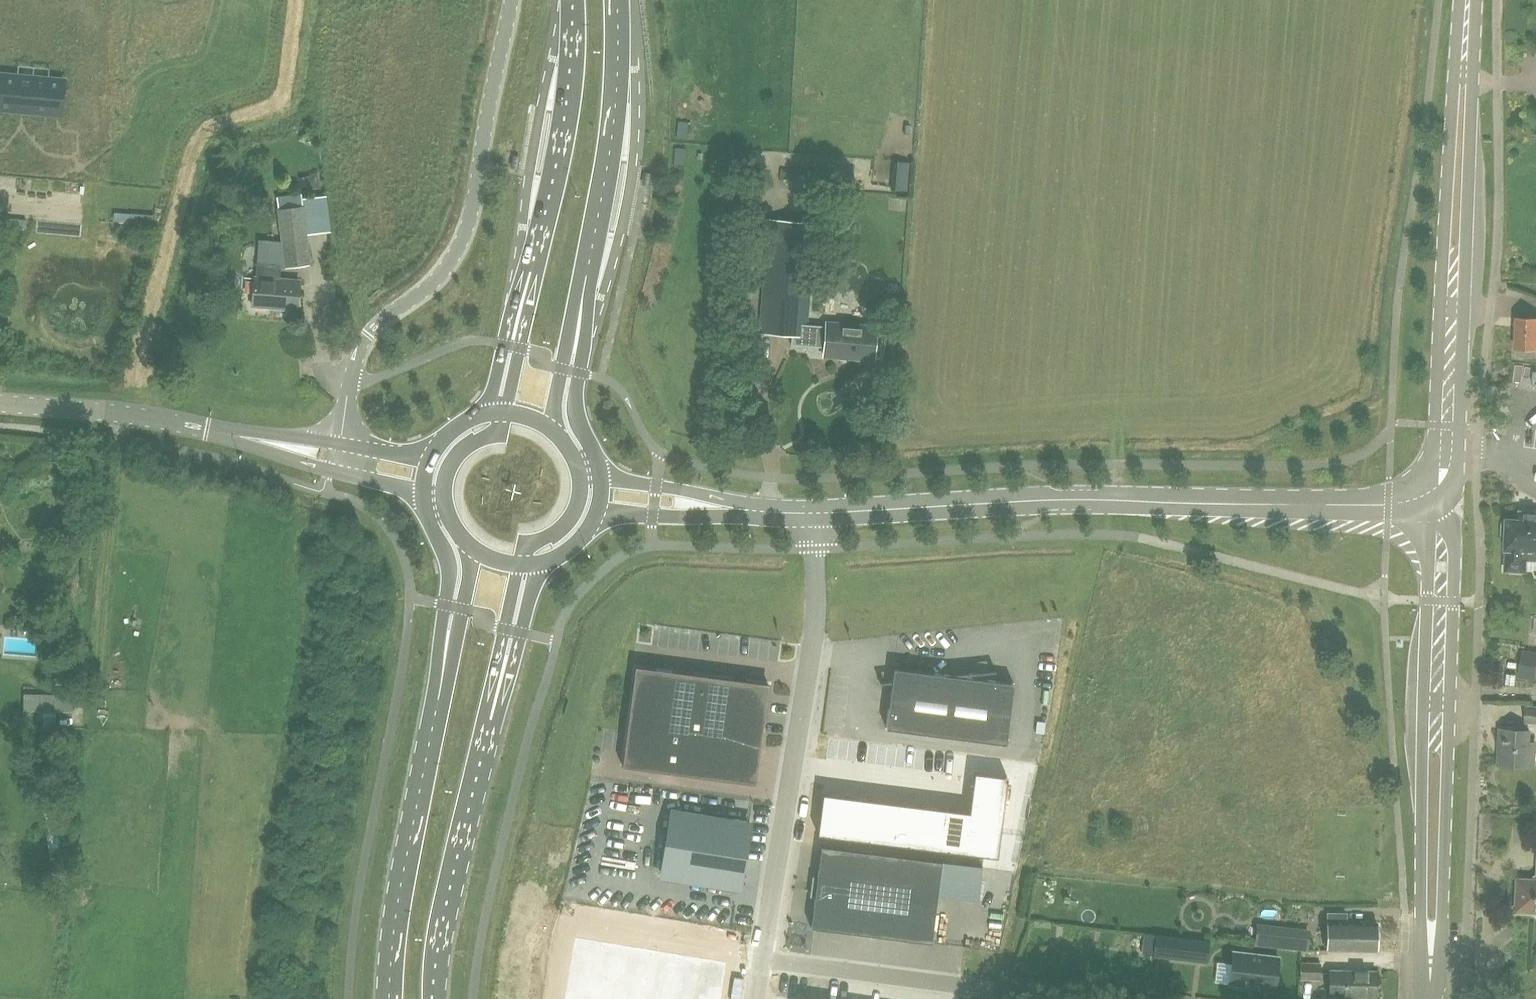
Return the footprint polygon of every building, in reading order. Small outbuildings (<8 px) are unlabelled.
[(24,109),(24,107),(58,109),(59,98),(61,98),(62,83),(23,80),(23,78),(17,78),(0,77),(0,107),(24,109)] [(677,120),(676,137),(687,138),(688,121),(677,120)] [(684,165),(685,148),(675,147),(674,164),(684,165)] [(907,194),(909,162),(894,161),(891,193),(907,194)] [(302,187),(310,184),(307,175),(299,177),(302,187)] [(253,305),(298,308),(300,280),(281,279),(281,267),(312,263),(303,205),(279,209),(285,253),(266,252),(265,264),(258,264),(257,277),(255,277),(253,305)] [(814,222),(769,219),(760,332),(792,335),(791,344),(824,347),(824,355),(874,359),(876,327),(826,323),(826,326),(806,324),(814,222)] [(1517,316),(1515,347),(1517,347),(1516,354),(1535,356),(1535,317),(1517,316)] [(1521,512),(1521,520),(1508,519),(1508,521),(1502,522),(1502,534),(1508,535),(1507,569),(1525,570),(1526,557),(1535,557),(1535,512),(1521,512)] [(1522,661),(1519,678),(1535,680),(1535,663),(1522,661)] [(755,784),(769,683),(635,666),(622,766),(755,784)] [(1013,683),(894,667),(885,728),(1005,745),(1013,683)] [(1526,705),(1525,723),(1535,724),(1535,705),(1526,705)] [(43,732),(56,732),(56,711),(43,711),(43,732)] [(764,729),(761,747),(774,749),(777,731),(764,729)] [(1530,730),(1500,729),(1500,748),(1505,748),(1504,765),(1533,766),(1534,741),(1530,741),(1530,730)] [(828,788),(822,827),(1001,848),(1012,768),(980,764),(974,804),(828,788)] [(735,894),(746,830),(670,818),(659,882),(735,894)] [(810,927),(931,942),(937,894),(942,861),(942,858),(821,843),(817,875),(814,875),(814,873),(813,872),(810,896),(811,896),(811,894),(814,895),(810,927)] [(983,866),(942,861),(937,894),(979,900),(983,866)] [(984,894),(1006,900),(1011,884),(988,878),(984,894)] [(1519,879),(1517,911),(1535,912),(1535,880),(1519,879)] [(1378,950),(1378,922),(1346,921),(1346,913),(1328,913),(1327,949),(1378,950)] [(1279,926),(1277,946),(1309,949),(1311,929),(1279,926)] [(1156,933),(1153,956),(1208,963),(1211,940),(1156,933)] [(730,971),(580,942),(569,998),(725,998),(730,971)] [(1232,988),(1246,989),(1247,985),(1274,988),(1278,957),(1232,951),(1229,983),(1233,984),(1232,988)] [(1322,962),(1300,962),(1299,979),(1322,980),(1322,962)] [(1376,998),(1377,968),(1331,967),(1330,997),(1376,998)]
